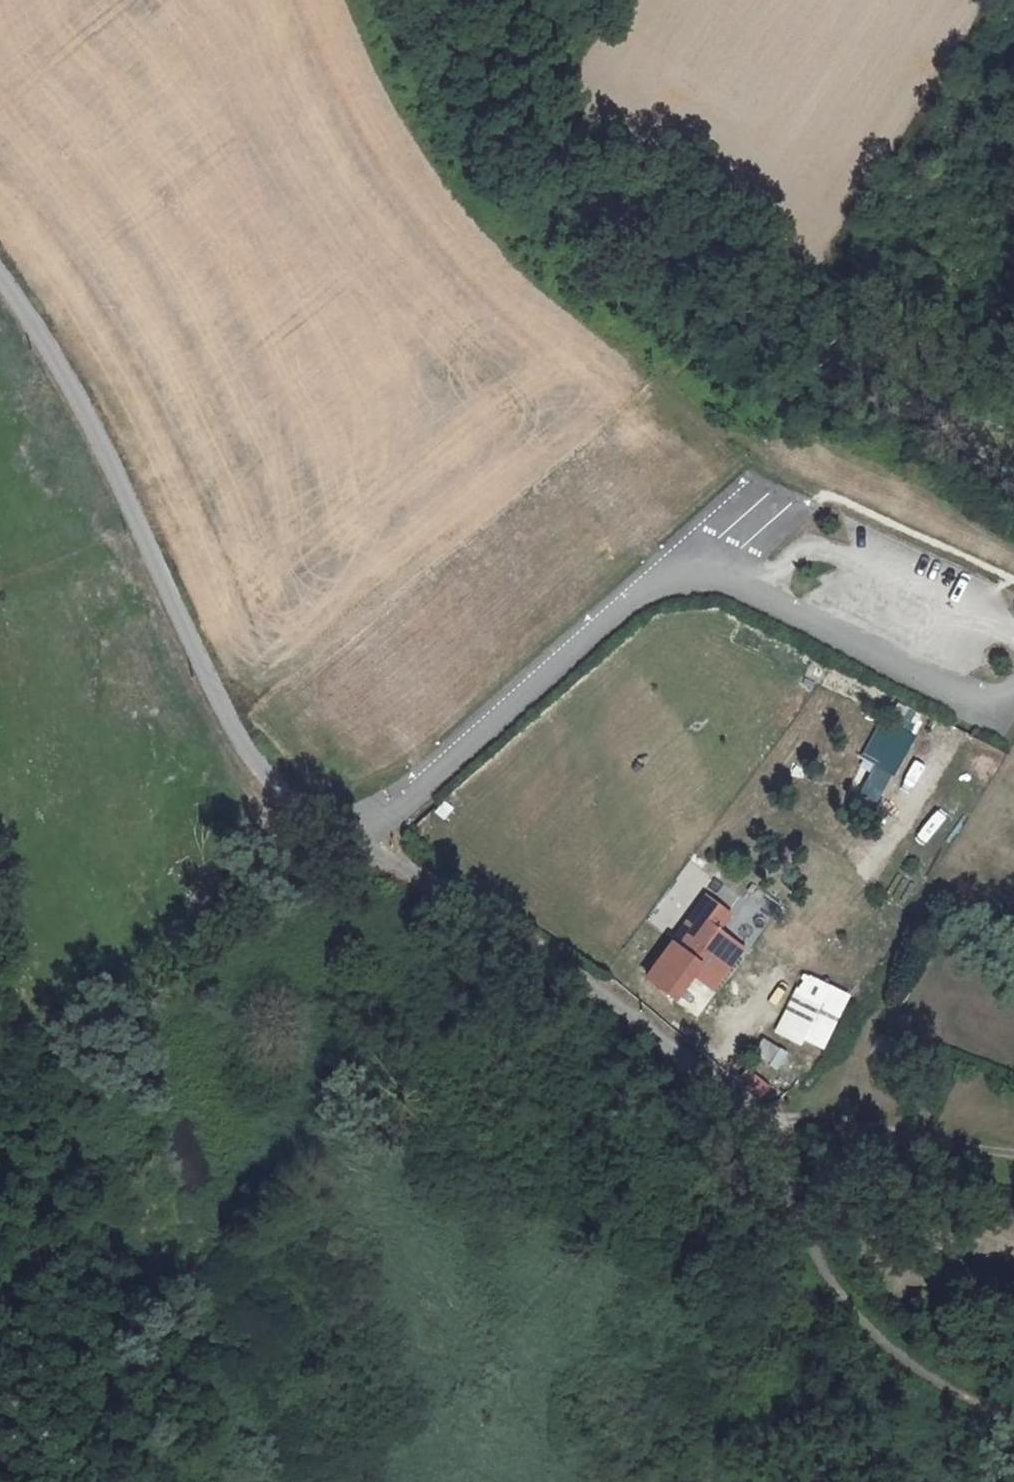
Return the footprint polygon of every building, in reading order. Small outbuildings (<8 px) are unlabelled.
[(855,788),(877,801),(914,740),(892,727),(855,788)] [(726,914),(703,898),(657,963),(677,977),(682,970),(712,991),(741,949),(715,930),(726,914)] [(848,995),(805,974),(776,1033),(799,1044),(802,1039),(822,1048),(848,995)] [(748,1070),(742,1078),(763,1094),(769,1087),(748,1070)]
